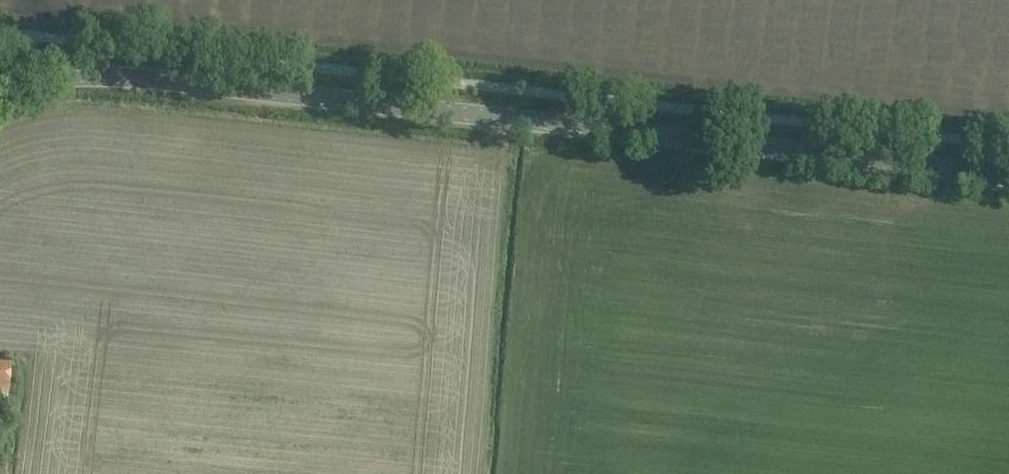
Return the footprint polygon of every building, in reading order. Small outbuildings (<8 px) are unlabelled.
[(8,396),(10,366),(0,366),(0,396),(8,396)]
